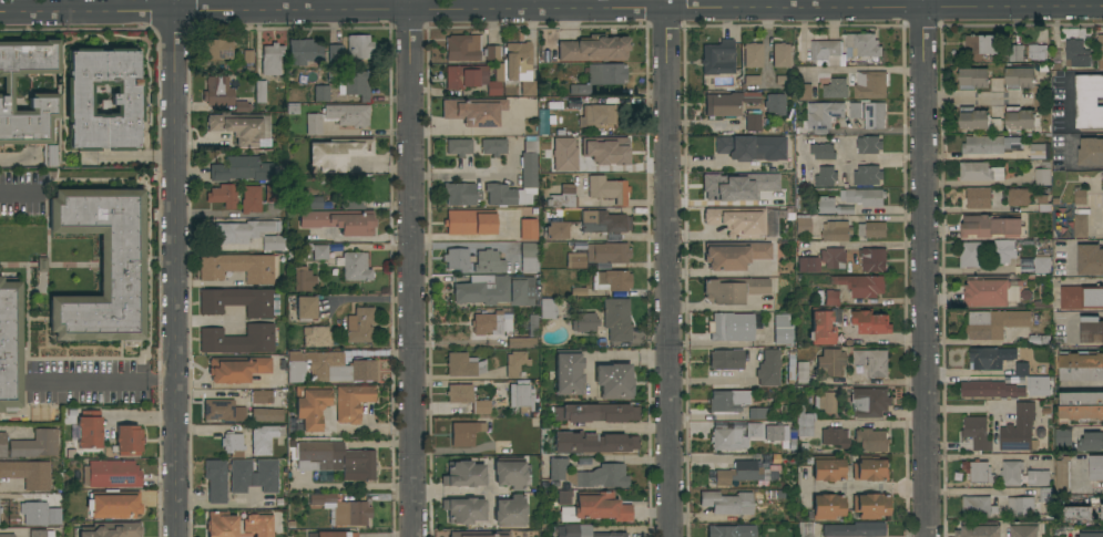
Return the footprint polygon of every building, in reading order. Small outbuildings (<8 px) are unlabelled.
[(852,55),(852,47),(846,47),(846,33),(852,33),(875,33),(876,33),(876,38),(875,38),(875,39),(878,39),(878,45),(881,45),(881,55),(852,55)] [(606,60),(605,61),(601,61),(600,60),(558,60),(558,41),(576,41),(576,40),(589,40),(589,34),(604,34),(604,38),(609,38),(609,37),(616,37),(616,38),(617,38),(619,37),(625,37),(626,38),(629,38),(629,51),(624,51),(626,52),(626,56),(625,59),(625,60),(606,60)] [(997,52),(979,53),(979,61),(966,61),(966,34),(997,34),(997,52)] [(369,35),(369,42),(374,42),(374,51),(369,51),(369,58),(347,58),(347,35),(369,35)] [(446,61),(446,42),(446,38),(449,38),(449,35),(480,35),(480,51),(479,51),(479,61),(446,61)] [(1102,70),(1102,35),(1093,36),(1094,70),(1102,70)] [(1065,39),(1070,39),(1070,38),(1074,38),(1074,39),(1083,39),(1083,48),(1084,48),(1084,49),(1086,49),(1090,49),(1090,52),(1092,55),(1092,66),(1084,66),(1084,65),(1065,65),(1065,39)] [(9,146),(0,146),(0,93),(2,93),(2,76),(0,76),(0,41),(43,41),(43,39),(58,39),(58,73),(49,73),(49,75),(40,75),(40,73),(33,73),(33,75),(20,75),(20,76),(12,76),(12,111),(31,111),(31,107),(28,107),(28,97),(30,97),(30,93),(58,93),(58,117),(57,117),(57,120),(50,120),(50,144),(41,144),(41,146),(23,146),(22,144),(9,144),(9,146)] [(203,59),(203,39),(232,39),(232,59),(203,59)] [(309,39),(313,41),(313,42),(315,42),(315,44),(323,44),(323,60),(304,60),(304,65),(289,65),(289,43),(288,43),(288,40),(309,39)] [(717,73),(717,74),(704,74),(704,73),(702,73),(702,65),(699,65),(699,59),(702,59),(702,44),(719,44),(719,39),(733,39),(733,49),(735,49),(735,56),(734,56),(734,73),(717,73)] [(810,40),(840,40),(840,55),(839,55),(840,65),(827,65),(827,59),(810,59),(810,40)] [(524,43),(524,41),(530,41),(530,43),(531,43),(531,64),(531,72),(524,72),(524,74),(534,74),(534,81),(537,81),(537,95),(521,95),(521,81),(505,81),(505,43),(524,43)] [(280,74),(261,75),(261,61),(262,61),(262,45),(272,45),(272,42),(277,42),(277,45),(284,45),(284,49),(283,49),(283,55),(279,55),(279,60),(280,74)] [(762,68),(744,68),(744,49),(743,49),(743,45),(744,45),(744,43),(750,43),(750,42),(754,42),(754,43),(762,43),(762,68)] [(772,43),(779,43),(779,42),(784,42),(784,43),(790,43),(790,45),(791,45),(791,48),(790,48),(790,66),(773,68),(772,43)] [(1028,43),(1038,43),(1038,44),(1046,44),(1046,59),(1038,60),(1038,59),(1031,59),(1031,58),(1028,58),(1028,43)] [(343,44),(343,61),(328,61),(328,44),(343,44)] [(1009,61),(1009,44),(1022,44),(1023,61),(1009,61)] [(499,47),(501,47),(501,55),(499,55),(499,60),(486,60),(486,56),(482,56),(482,48),(486,48),(486,45),(499,45),(499,47)] [(65,76),(70,76),(70,75),(68,75),(68,49),(74,49),(74,48),(99,48),(99,51),(109,51),(109,48),(133,48),(133,50),(140,50),(140,74),(137,74),(137,76),(141,76),(141,122),(139,122),(139,124),(140,124),(140,149),(133,149),(133,151),(74,151),(74,149),(68,149),(68,124),(70,124),(70,122),(65,122),(65,76)] [(1052,68),(1050,68),(1050,62),(1053,62),(1052,49),(1061,48),(1062,60),(1060,60),(1061,68),(1052,68)] [(253,63),(252,63),(252,65),(248,65),(248,71),(245,71),(245,65),(243,65),(243,50),(253,50),(253,63)] [(487,95),(487,81),(494,81),(494,63),(503,63),(503,81),(501,81),(501,95),(487,95)] [(622,63),(622,64),(625,64),(626,83),(622,83),(622,84),(590,84),(590,94),(570,94),(569,84),(588,84),(588,64),(622,63)] [(487,65),(487,79),(478,79),(478,86),(463,86),(463,89),(446,90),(446,66),(487,65)] [(1005,89),(1005,83),(1005,79),(1004,79),(1004,68),(1010,68),(1010,65),(1033,65),(1033,68),(1034,68),(1034,74),(1035,82),(1034,82),(1034,86),(1020,87),(1020,89),(1005,89)] [(988,68),(988,74),(989,82),(988,82),(988,86),(973,87),(973,89),(960,90),(959,84),(959,80),(958,80),(958,72),(959,72),(959,68),(988,68)] [(345,80),(335,80),(335,71),(344,71),(368,71),(368,102),(360,102),(360,94),(345,94),(345,80)] [(886,71),(886,73),(887,73),(887,83),(886,83),(886,97),(857,97),(857,94),(854,94),(854,83),(857,83),(857,71),(886,71)] [(1075,74),(1102,74),(1102,96),(1096,96),(1096,105),(1102,105),(1102,127),(1075,127),(1075,74)] [(227,76),(227,87),(233,87),(233,105),(206,105),(206,102),(202,102),(202,91),(206,91),(206,84),(205,84),(205,80),(206,79),(206,76),(227,76)] [(743,85),(743,76),(758,76),(758,84),(743,85)] [(823,84),(828,84),(828,83),(830,83),(830,78),(846,78),(846,85),(847,85),(847,97),(823,97),(823,84)] [(255,81),(265,81),(265,102),(255,103),(255,81)] [(795,83),(810,83),(810,99),(795,100),(795,83)] [(329,101),(314,101),(314,85),(329,85),(329,101)] [(759,92),(759,102),(742,102),(742,99),(739,99),(739,116),(705,115),(705,94),(729,94),(729,93),(741,93),(741,92),(759,92)] [(784,115),(775,115),(775,112),(766,112),(766,109),(764,109),(764,102),(766,101),(766,94),(784,94),(784,115)] [(507,100),(507,111),(498,111),(498,127),(463,127),(463,118),(442,118),(441,100),(507,100)] [(234,101),(247,101),(247,104),(251,104),(251,111),(247,111),(247,112),(234,112),(234,101)] [(844,102),(845,116),(830,116),(831,128),(827,128),(827,133),(814,133),(814,128),(807,128),(807,123),(806,123),(806,120),(807,120),(807,102),(844,102)] [(885,115),(884,115),(884,127),(864,127),(864,117),(849,117),(849,103),(885,102),(885,115)] [(615,124),(599,124),(599,126),(578,127),(578,117),(583,116),(582,105),(614,104),(615,124)] [(369,105),(369,115),(368,115),(368,125),(364,125),(364,127),(353,127),(353,125),(337,125),(337,118),(324,118),(324,117),(321,117),(321,134),(306,134),(306,114),(321,114),(324,114),(324,113),(321,113),(321,109),(324,109),(324,105),(369,105)] [(959,127),(959,123),(958,123),(958,116),(959,116),(959,112),(960,112),(960,106),(973,106),(973,109),(988,109),(988,116),(990,116),(990,117),(1000,117),(1000,127),(959,127)] [(1012,127),(1012,132),(1007,132),(1007,127),(1005,127),(1005,123),(1004,123),(1004,116),(1005,116),(1005,112),(1005,106),(1019,106),(1019,109),(1034,109),(1034,113),(1034,116),(1039,116),(1039,126),(1034,126),(1034,127),(1012,127)] [(219,114),(219,112),(228,112),(228,114),(262,114),(262,138),(257,138),(257,147),(238,147),(238,145),(236,145),(236,137),(233,137),(233,131),(207,131),(207,124),(206,124),(206,117),(207,117),(207,114),(219,114)] [(745,114),(760,114),(760,131),(746,131),(745,114)] [(857,153),(857,136),(862,136),(862,135),(878,135),(878,140),(882,140),(882,148),(878,148),(878,153),(857,153)] [(961,153),(961,142),(966,142),(966,135),(1003,135),(1003,153),(961,153)] [(551,149),(549,149),(549,143),(551,143),(551,136),(584,136),(584,137),(585,137),(585,148),(565,148),(565,152),(566,152),(566,155),(565,155),(565,158),(551,158),(551,149)] [(785,159),(776,159),(776,161),(764,161),(763,161),(763,159),(752,159),(748,159),(748,162),(734,162),(734,159),(728,159),(728,154),(715,154),(715,137),(785,136),(785,159)] [(1096,137),(1102,137),(1102,165),(1078,165),(1078,147),(1081,147),(1081,137),(1096,137)] [(481,140),(505,138),(507,153),(498,153),(498,157),(492,157),(492,153),(481,154),(481,140)] [(372,140),(372,155),(347,156),(347,162),(345,162),(345,171),(344,171),(344,172),(319,173),(319,168),(318,168),(318,165),(309,165),(309,143),(329,143),(329,140),(372,140)] [(471,140),(471,154),(463,154),(463,157),(457,157),(457,154),(446,154),(446,140),(471,140)] [(505,205),(505,207),(497,207),(497,205),(488,205),(488,196),(486,196),(486,192),(484,192),(484,183),(496,183),(496,184),(507,184),(507,188),(517,188),(517,189),(522,189),(522,188),(521,188),(521,184),(520,184),(520,173),(521,173),(521,167),(520,167),(520,157),(521,157),(521,152),(523,152),(523,141),(537,141),(537,152),(535,152),(537,188),(535,188),(535,194),(531,194),(531,204),(517,204),(517,205),(505,205)] [(815,158),(815,153),(809,153),(809,144),(813,144),(813,143),(817,143),(817,144),(824,144),(824,143),(829,143),(829,144),(834,144),(834,152),(836,152),(836,158),(815,158)] [(1045,143),(1045,157),(1030,157),(1030,143),(1045,143)] [(625,145),(625,146),(629,146),(629,158),(625,158),(625,165),(599,165),(599,149),(596,149),(596,145),(625,145)] [(210,180),(210,164),(226,164),(225,156),(235,156),(235,154),(245,154),(245,156),(259,156),(259,163),(273,163),(273,180),(253,180),(253,177),(228,178),(228,180),(210,180)] [(1041,168),(1041,161),(1050,161),(1050,168),(1050,184),(1034,184),(1034,168),(1041,168)] [(960,179),(960,178),(959,178),(959,175),(960,175),(959,162),(988,162),(988,167),(990,167),(990,166),(1003,166),(1003,179),(960,179)] [(854,184),(854,171),(857,171),(857,165),(879,165),(879,169),(882,169),(882,178),(879,178),(879,184),(854,184)] [(815,174),(818,174),(818,166),(834,166),(834,171),(837,171),(837,179),(834,179),(834,185),(826,185),(815,185),(815,174)] [(777,173),(779,173),(779,180),(777,180),(777,183),(755,183),(742,183),(742,173),(777,173)] [(603,175),(603,180),(625,180),(625,187),(629,186),(629,192),(625,192),(625,206),(614,206),(614,198),(588,198),(588,175),(603,175)] [(706,205),(706,183),(709,183),(709,179),(722,179),(722,183),(738,183),(738,205),(706,205)] [(353,209),(353,202),(349,202),(349,199),(343,199),(343,196),(337,196),(337,184),(349,184),(349,183),(354,183),(354,184),(364,184),(364,190),(367,190),(367,199),(364,199),(364,209),(353,209)] [(233,184),(234,192),(236,192),(236,195),(238,195),(238,197),(236,197),(236,203),(235,203),(235,208),(224,209),(224,202),(206,203),(205,193),(210,193),(210,188),(218,187),(218,184),(233,184)] [(447,206),(447,192),(442,192),(442,184),(474,184),(476,190),(481,190),(481,199),(476,199),(476,205),(447,206)] [(574,196),(576,197),(576,207),(551,207),(551,206),(547,206),(547,199),(551,199),(551,197),(549,197),(549,195),(560,195),(561,184),(574,184),(574,196)] [(265,185),(280,185),(280,202),(265,202),(265,185)] [(261,186),(261,211),(247,213),(247,214),(242,214),(242,199),(243,199),(243,186),(261,186)] [(1074,204),(1074,186),(1079,186),(1079,189),(1086,188),(1086,204),(1074,204)] [(967,207),(967,187),(990,187),(990,207),(967,207)] [(880,206),(875,206),(867,206),(867,207),(862,207),(862,206),(862,202),(845,202),(845,188),(846,188),(855,188),(882,188),(882,190),(886,190),(886,197),(882,197),(882,206),(880,206)] [(1008,205),(1008,188),(1028,188),(1028,205),(1008,205)] [(143,189),(143,340),(140,340),(140,341),(122,341),(122,340),(54,340),(54,332),(49,332),(49,296),(99,296),(99,233),(49,234),(49,197),(54,197),(54,189),(143,189)] [(1048,194),(1048,203),(1051,203),(1051,210),(1039,211),(1039,203),(1036,203),(1036,194),(1048,194)] [(816,202),(814,202),(814,197),(816,197),(816,195),(827,195),(827,196),(835,197),(835,202),(841,202),(841,205),(854,205),(854,214),(840,213),(816,213),(816,202)] [(321,196),(321,209),(308,209),(308,197),(321,196)] [(764,208),(765,235),(757,235),(757,238),(728,238),(728,237),(727,235),(727,233),(728,230),(724,230),(724,225),(704,225),(704,220),(703,220),(703,213),(704,213),(704,208),(764,208)] [(372,210),(372,218),(375,218),(375,227),(370,227),(370,229),(372,229),(372,234),(370,234),(370,236),(340,236),(340,228),(335,228),(335,226),(319,227),(319,228),(299,228),(299,211),(372,210)] [(494,210),(494,234),(447,234),(447,226),(443,226),(443,219),(447,219),(447,210),(494,210)] [(605,210),(605,215),(626,215),(626,216),(631,216),(631,230),(626,230),(626,233),(617,233),(617,234),(612,234),(612,233),(605,233),(605,234),(601,234),(601,233),(581,233),(581,210),(605,210)] [(980,215),(980,214),(988,214),(988,215),(1020,215),(1020,217),(1021,217),(1021,226),(1024,226),(1024,236),(1020,236),(1020,237),(1003,237),(1003,236),(1001,236),(1001,237),(997,237),(997,236),(991,236),(992,237),(977,237),(977,236),(968,236),(968,237),(960,237),(960,223),(963,223),(963,215),(980,215)] [(1073,214),(1086,214),(1086,237),(1073,237),(1073,214)] [(795,234),(795,215),(809,215),(809,218),(810,218),(809,234),(795,234)] [(535,239),(520,239),(520,219),(535,219),(535,239)] [(262,237),(258,237),(258,238),(254,238),(254,240),(247,240),(247,244),(224,244),(224,238),(219,238),(219,228),(223,228),(223,223),(246,223),(246,220),(274,220),(274,231),(262,231),(262,237)] [(821,240),(821,229),(827,229),(826,220),(835,220),(835,226),(852,226),(852,234),(849,234),(849,240),(821,240)] [(566,221),(566,238),(548,239),(548,235),(544,235),(544,227),(548,227),(548,223),(566,221)] [(886,221),(886,237),(865,237),(865,235),(858,235),(858,223),(865,223),(865,221),(886,221)] [(263,237),(284,236),(284,250),(263,250),(263,237)] [(994,239),(1008,239),(1013,239),(1014,249),(1017,249),(1017,257),(1009,257),(1009,262),(1007,262),(1007,264),(1004,264),(1004,262),(994,262),(994,239)] [(981,266),(963,266),(963,267),(959,267),(959,241),(981,241),(981,266)] [(521,271),(521,244),(535,242),(535,258),(537,258),(537,271),(521,271)] [(626,242),(626,248),(631,248),(631,258),(627,258),(627,262),(609,264),(609,261),(605,261),(586,262),(585,244),(603,244),(603,242),(626,242)] [(770,242),(770,244),(784,244),(784,259),(770,259),(748,259),(748,264),(744,264),(744,270),(708,271),(708,269),(707,268),(707,262),(704,262),(704,256),(704,242),(770,242)] [(1099,248),(1102,248),(1102,273),(1078,273),(1078,244),(1097,244),(1097,242),(1099,242),(1099,248)] [(313,245),(327,245),(328,259),(313,260),(313,245)] [(844,247),(844,251),(846,251),(846,262),(845,262),(845,268),(825,268),(825,262),(819,262),(819,250),(825,250),(825,247),(844,247)] [(886,271),(881,271),(881,270),(862,271),(862,256),(858,256),(858,249),(861,249),(861,247),(868,247),(868,248),(886,248),(886,271)] [(468,249),(468,272),(460,272),(460,269),(447,269),(447,261),(442,261),(442,255),(447,255),(447,249),(468,249)] [(473,272),(473,264),(477,264),(477,250),(484,250),(484,249),(491,249),(491,250),(497,250),(497,260),(504,260),(504,272),(473,272)] [(343,266),(335,266),(335,258),(343,258),(343,252),(361,252),(366,252),(366,269),(371,269),(371,272),(372,273),(372,277),(371,278),(371,280),(343,280),(343,266)] [(200,255),(273,255),(273,283),(245,283),(245,271),(223,271),(223,280),(200,280),(200,255)] [(584,256),(585,268),(570,268),(569,256),(584,256)] [(1034,256),(1050,256),(1050,272),(1034,272),(1034,256)] [(796,273),(796,258),(817,258),(818,272),(796,273)] [(295,266),(306,266),(306,270),(310,270),(310,276),(316,276),(316,277),(317,277),(317,285),(316,285),(316,286),(310,286),(310,291),(294,291),(295,266)] [(627,270),(627,273),(631,273),(631,288),(627,288),(627,291),(607,291),(607,289),(592,289),(592,272),(604,272),(604,270),(627,270)] [(885,293),(877,293),(877,297),(851,298),(851,288),(847,288),(847,283),(830,283),(829,276),(837,276),(885,275),(885,293)] [(1008,275),(1008,278),(1010,281),(1010,285),(1017,285),(1017,300),(1008,300),(1008,306),(963,306),(962,290),(964,290),(964,283),(967,283),(967,276),(1008,275)] [(2,412),(0,412),(0,276),(1,276),(1,277),(16,277),(16,281),(20,281),(20,406),(17,406),(17,411),(2,411),(2,412)] [(522,276),(522,277),(533,277),(533,306),(509,306),(509,302),(494,302),(494,306),(482,306),(482,302),(467,302),(467,303),(453,303),(453,295),(453,283),(484,282),(484,283),(493,282),(493,276),(522,276)] [(768,293),(745,295),(745,293),(743,293),(743,304),(721,304),(714,304),(714,303),(712,303),(712,302),(709,304),(703,298),(706,295),(703,295),(703,279),(768,278),(768,293)] [(1096,282),(1102,282),(1102,308),(1082,308),(1060,308),(1060,286),(1096,286),(1096,282)] [(570,288),(584,289),(584,297),(570,297),(570,288)] [(222,289),(247,289),(273,289),(273,295),(278,295),(278,314),(273,314),(273,318),(246,318),(245,306),(223,306),(223,314),(200,314),(200,289),(222,289)] [(839,290),(839,304),(825,304),(825,290),(839,290)] [(315,319),(309,319),(309,321),(297,321),(297,319),(296,318),(296,297),(316,297),(315,319)] [(540,299),(553,299),(552,319),(540,319),(540,299)] [(603,299),(629,299),(629,326),(631,326),(631,341),(607,341),(607,328),(603,328),(603,299)] [(346,342),(346,331),(346,316),(355,316),(355,307),(374,307),(374,323),(368,323),(368,327),(371,327),(371,342),(346,342)] [(811,344),(811,340),(806,340),(806,331),(811,331),(810,308),(828,307),(828,311),(831,311),(831,322),(828,322),(828,327),(835,326),(835,333),(835,344),(811,344)] [(892,332),(887,332),(887,333),(878,333),(869,333),(858,333),(858,323),(847,323),(847,310),(855,310),(855,308),(872,308),(872,313),(888,313),(888,323),(892,323),(892,332)] [(494,313),(494,310),(502,310),(502,313),(511,313),(511,331),(502,331),(502,334),(490,334),(490,332),(483,332),(483,335),(473,335),(473,327),(471,327),(470,320),(473,320),(473,314),(494,313)] [(1030,310),(1030,326),(1002,326),(1002,339),(968,339),(968,333),(964,333),(964,324),(968,324),(968,310),(1030,310)] [(595,319),(599,319),(599,326),(595,326),(595,331),(575,331),(572,331),(571,316),(575,316),(575,313),(595,313),(595,319)] [(709,341),(709,333),(707,333),(707,321),(713,321),(713,313),(732,313),(753,313),(753,341),(709,341)] [(537,337),(528,337),(528,314),(537,314),(537,337)] [(774,316),(788,316),(788,321),(787,321),(787,326),(791,326),(791,328),(793,328),(793,343),(774,343),(774,316)] [(1099,320),(1102,320),(1102,342),(1080,342),(1080,316),(1099,316),(1099,320)] [(200,328),(223,328),(223,337),(246,335),(246,323),(274,323),(274,352),(249,352),(219,353),(219,352),(200,352),(200,328)] [(303,347),(303,334),(303,327),(309,327),(309,326),(328,326),(328,331),(331,331),(331,347),(303,347)] [(535,338),(535,347),(521,347),(521,348),(508,348),(508,338),(535,338)] [(969,347),(997,347),(997,355),(1002,355),(1002,369),(973,370),(973,369),(969,369),(969,347)] [(713,370),(713,368),(709,368),(708,352),(713,352),(713,350),(732,350),(732,349),(743,349),(743,369),(713,370)] [(778,349),(778,360),(780,360),(780,368),(778,368),(778,385),(758,385),(758,378),(755,378),(755,369),(758,369),(758,363),(762,363),(762,361),(763,361),(763,350),(778,349)] [(821,376),(821,375),(814,375),(814,369),(817,369),(816,357),(821,357),(821,349),(839,349),(839,352),(845,352),(845,365),(839,365),(839,376),(821,376)] [(868,366),(866,366),(866,364),(852,364),(852,349),(887,349),(887,376),(868,376),(868,366)] [(555,394),(555,350),(580,350),(580,358),(582,358),(582,368),(580,368),(580,373),(582,373),(583,383),(582,383),(582,390),(582,394),(555,394)] [(1097,352),(1102,352),(1102,379),(1059,380),(1059,350),(1097,350),(1097,352)] [(300,351),(300,353),(304,353),(304,361),(305,361),(305,374),(302,375),(302,382),(288,382),(287,351),(300,351)] [(505,365),(507,365),(507,354),(511,354),(511,351),(525,351),(525,359),(530,359),(530,365),(520,365),(520,372),(524,372),(524,378),(520,378),(505,378),(505,365)] [(365,360),(365,359),(369,359),(369,360),(378,360),(378,381),(328,381),(328,379),(315,379),(310,379),(310,370),(309,370),(309,368),(306,368),(306,365),(308,365),(308,361),(306,362),(306,352),(334,352),(334,365),(351,365),(351,360),(365,360)] [(447,376),(447,366),(446,366),(446,363),(447,363),(447,352),(467,352),(467,358),(476,358),(477,362),(486,360),(486,372),(477,375),(447,376)] [(270,358),(270,373),(248,373),(248,383),(237,383),(232,383),(228,383),(223,383),(212,383),(212,382),(211,381),(210,376),(212,375),(207,375),(207,368),(208,368),(208,360),(210,360),(210,358),(270,358)] [(796,362),(808,362),(808,375),(810,375),(810,383),(796,383),(796,362)] [(1028,374),(1014,375),(1014,362),(1028,362),(1028,374)] [(595,365),(610,365),(610,364),(630,364),(630,378),(633,378),(633,389),(631,389),(631,399),(600,399),(600,385),(595,385),(595,365)] [(1027,375),(1049,375),(1052,375),(1052,380),(1049,380),(1049,389),(1050,389),(1050,394),(1029,394),(1029,390),(1027,390),(1027,375)] [(961,392),(960,391),(960,386),(961,385),(961,381),(970,381),(970,380),(991,380),(991,381),(1004,381),(1004,384),(1015,384),(1015,386),(1025,386),(1025,396),(961,396),(961,392)] [(472,384),(472,399),(474,399),(474,401),(490,401),(490,414),(472,414),(472,402),(464,402),(464,404),(459,404),(459,403),(448,403),(448,395),(446,395),(446,391),(448,391),(447,384),(472,384)] [(509,384),(514,384),(529,384),(529,389),(534,389),(534,393),(529,393),(529,401),(532,401),(532,412),(529,412),(529,411),(528,411),(528,413),(519,413),(519,406),(509,406),(509,384)] [(330,405),(323,405),(323,406),(321,409),(319,411),(319,415),(320,415),(320,432),(302,432),(302,419),(295,419),(295,386),(330,386),(330,405)] [(375,386),(375,402),(358,402),(358,404),(360,404),(360,413),(359,413),(359,415),(360,416),(360,421),(359,422),(359,424),(348,424),(348,422),(343,422),(341,423),(339,423),(337,422),(336,422),(336,386),(375,386)] [(887,388),(887,396),(891,396),(891,404),(888,404),(888,410),(882,410),(882,416),(852,416),(852,403),(850,403),(850,393),(852,393),(852,388),(887,388)] [(272,391),(272,403),(252,403),(252,391),(272,391)] [(748,404),(747,404),(747,406),(745,406),(745,407),(741,407),(741,412),(709,412),(709,399),(712,399),(712,391),(714,391),(748,391),(748,404)] [(1059,392),(1102,391),(1102,419),(1097,419),(1097,421),(1078,421),(1078,419),(1070,419),(1070,421),(1060,421),(1059,392)] [(823,409),(814,409),(814,395),(823,395),(823,392),(836,392),(835,413),(823,413),(823,409)] [(245,421),(223,421),(223,420),(203,419),(204,400),(234,400),(234,406),(245,406),(245,421)] [(1034,401),(1034,420),(1033,420),(1033,424),(1031,424),(1031,440),(1035,440),(1035,447),(1031,447),(1031,450),(999,448),(999,426),(1005,426),(1005,423),(1013,423),(1013,426),(1015,426),(1015,401),(1034,401)] [(630,404),(630,406),(639,406),(640,420),(625,420),(625,422),(602,422),(602,421),(590,421),(590,422),(566,422),(566,420),(552,420),(552,407),(562,407),(562,404),(630,404)] [(796,405),(804,405),(804,413),(811,413),(811,412),(815,413),(815,421),(811,421),(811,436),(806,436),(806,440),(797,438),(797,436),(796,436),(796,405)] [(266,409),(283,410),(283,422),(251,421),(252,407),(266,409)] [(768,407),(768,419),(748,419),(748,407),(768,407)] [(101,430),(103,430),(103,435),(101,435),(101,447),(79,448),(79,445),(78,445),(78,440),(79,440),(79,426),(76,426),(76,420),(79,420),(79,416),(80,416),(80,411),(100,410),(100,416),(101,416),(101,430)] [(987,416),(987,440),(991,440),(991,450),(979,450),(979,451),(973,451),(973,450),(972,450),(972,436),(962,436),(960,434),(960,431),(962,428),(963,428),(963,416),(987,416)] [(479,422),(479,423),(486,423),(486,431),(479,431),(479,432),(473,432),(473,447),(451,447),(451,423),(479,422)] [(746,423),(759,423),(759,424),(762,424),(762,431),(759,431),(759,437),(746,436),(746,423)] [(137,425),(137,430),(141,430),(141,437),(143,437),(143,443),(141,443),(141,452),(140,452),(140,455),(118,455),(118,452),(116,452),(116,442),(115,442),(115,435),(116,435),(116,425),(137,425)] [(783,441),(765,441),(765,425),(783,425),(783,441)] [(252,426),(278,426),(284,426),(284,436),(278,436),(270,436),(270,455),(252,455),(252,426)] [(821,428),(826,428),(826,426),(829,426),(829,427),(842,427),(842,430),(847,430),(849,431),(849,448),(839,448),(839,445),(831,445),(831,444),(821,444),(821,428)] [(859,451),(859,442),(855,442),(855,430),(857,430),(857,428),(860,427),(860,430),(862,430),(862,427),(871,427),(871,430),(886,430),(886,432),(887,433),(887,438),(889,438),(889,442),(888,442),(888,451),(859,451)] [(1071,427),(1072,444),(1055,444),(1055,428),(1071,427)] [(9,456),(9,440),(34,441),(34,428),(57,428),(57,455),(38,455),(38,456),(9,456)] [(712,450),(712,442),(709,442),(709,436),(712,436),(712,428),(739,428),(739,435),(746,436),(747,437),(747,448),(738,448),(738,450),(712,450)] [(242,445),(245,445),(245,450),(242,450),(242,457),(231,457),(231,453),(225,453),(225,451),(224,451),(224,446),(221,446),(221,437),(223,437),(223,434),(225,434),(225,431),(233,431),(233,434),(242,434),(242,445)] [(1100,431),(1102,431),(1102,448),(1101,448),(1101,450),(1076,450),(1076,442),(1080,442),(1080,440),(1081,440),(1081,437),(1084,437),(1084,431),(1100,431)] [(554,452),(553,432),(570,432),(570,433),(579,433),(579,437),(583,437),(583,434),(595,434),(595,436),(602,436),(602,434),(624,434),(624,436),(639,436),(639,450),(629,450),(629,452),(554,452)] [(288,438),(329,438),(329,442),(343,442),(343,451),(375,451),(375,481),(341,481),(341,469),(288,469),(288,438)] [(765,467),(765,455),(778,455),(778,466),(765,467)] [(880,479),(880,481),(864,481),(864,479),(852,479),(852,463),(858,463),(858,455),(879,455),(879,458),(888,458),(888,474),(889,474),(889,479),(880,479)] [(1070,487),(1055,487),(1055,459),(1062,459),(1062,455),(1069,455),(1070,487)] [(1089,455),(1102,455),(1102,479),(1089,479),(1089,455)] [(844,465),(844,479),(834,479),(834,481),(819,482),(819,481),(813,481),(813,456),(834,456),(834,459),(844,459),(844,465)] [(523,457),(524,471),(525,471),(525,481),(523,481),(523,490),(511,490),(511,485),(496,485),(494,474),(493,474),(493,462),(496,462),(496,458),(523,457)] [(550,479),(550,458),(566,458),(566,472),(591,472),(593,469),(594,469),(595,468),(598,467),(600,467),(600,464),(624,464),(624,476),(627,476),(627,487),(620,487),(620,486),(603,486),(603,485),(592,485),(592,487),(574,487),(574,485),(564,479),(550,479)] [(990,473),(994,473),(994,483),(988,482),(970,482),(970,472),(966,472),(966,469),(961,469),(961,466),(960,466),(960,463),(961,463),(961,459),(967,459),(967,458),(979,458),(979,461),(987,461),(987,466),(990,466),(990,473)] [(226,459),(226,497),(227,497),(227,500),(226,500),(226,503),(208,503),(208,479),(204,479),(204,459),(226,459)] [(229,459),(252,459),(252,472),(256,472),(256,459),(277,459),(277,493),(262,493),(261,486),(246,486),(246,493),(231,493),(229,459)] [(1000,484),(1000,469),(1002,469),(1002,459),(1020,459),(1020,461),(1023,461),(1023,468),(1020,468),(1020,484),(1000,484)] [(24,477),(0,477),(0,461),(24,461),(24,462),(49,462),(49,490),(24,490),(24,477)] [(134,461),(134,465),(137,465),(137,471),(141,471),(141,487),(89,487),(89,461),(134,461)] [(474,485),(474,487),(466,487),(466,486),(447,486),(447,485),(441,485),(441,476),(447,476),(447,462),(457,462),(457,461),(471,461),(471,464),(484,464),(484,474),(486,484),(484,484),(484,485),(474,485)] [(756,461),(756,467),(762,467),(762,469),(776,469),(776,479),(762,479),(762,481),(729,481),(729,486),(715,486),(715,469),(728,469),(734,468),(734,461),(756,461)] [(1049,469),(1049,485),(1027,485),(1027,469),(1049,469)] [(1040,486),(1053,486),(1053,502),(1040,502),(1040,486)] [(88,508),(86,508),(86,502),(88,500),(91,500),(91,492),(104,492),(104,489),(118,489),(118,492),(139,492),(139,504),(141,504),(141,514),(134,514),(134,518),(91,518),(91,516),(89,516),(89,509),(88,508)] [(558,490),(572,490),(572,504),(558,505),(558,490)] [(613,492),(613,499),(619,499),(619,505),(631,505),(632,521),(614,521),(614,518),(579,518),(579,521),(561,521),(561,517),(559,517),(559,512),(561,512),(561,507),(578,506),(578,492),(613,492)] [(712,514),(712,506),(699,506),(699,492),(718,492),(718,496),(736,496),(736,492),(752,492),(752,514),(712,514)] [(367,506),(371,506),(371,518),(367,518),(367,525),(329,525),(329,509),(323,508),(323,505),(309,505),(309,494),(323,494),(323,493),(336,493),(336,502),(367,502),(367,506)] [(497,527),(497,524),(493,524),(493,510),(496,510),(496,499),(511,499),(511,494),(523,494),(523,504),(525,504),(525,514),(524,514),(524,526),(497,527)] [(813,519),(813,515),(813,495),(819,495),(819,494),(834,494),(834,495),(844,495),(844,509),(844,516),(834,516),(834,519),(813,519)] [(858,519),(858,512),(852,512),(852,495),(862,495),(862,494),(881,494),(881,495),(889,495),(889,506),(888,506),(888,515),(879,516),(879,519),(858,519)] [(970,515),(970,516),(968,516),(968,515),(962,515),(962,495),(966,495),(966,496),(990,495),(990,499),(998,499),(998,512),(990,512),(990,515),(970,515)] [(1008,496),(1033,496),(1033,514),(1008,515),(1008,496)] [(466,499),(466,498),(474,497),(474,499),(484,499),(484,500),(486,500),(486,512),(484,512),(484,520),(471,520),(471,524),(457,525),(457,523),(448,524),(448,509),(441,509),(441,499),(466,499)] [(42,518),(35,518),(35,525),(24,525),(23,513),(21,513),(21,503),(23,503),(41,502),(42,518)] [(1074,519),(1074,521),(1070,521),(1070,519),(1064,519),(1064,506),(1091,506),(1091,508),(1090,508),(1090,519),(1074,519)] [(60,523),(48,524),(48,509),(60,509),(60,523)] [(237,516),(237,536),(207,536),(207,531),(206,531),(206,520),(207,520),(207,512),(227,512),(227,516),(237,516)] [(272,515),(272,536),(255,536),(255,533),(249,533),(249,531),(243,531),(243,519),(245,519),(245,512),(270,512),(270,515),(272,515)] [(811,521),(812,536),(797,536),(797,521),(811,521)] [(881,521),(881,523),(885,523),(885,536),(881,536),(823,536),(823,525),(852,525),(852,521),(881,521)] [(961,536),(954,536),(954,529),(961,529),(961,521),(999,521),(999,525),(1000,525),(1000,536),(961,536)] [(1038,530),(1038,536),(1010,536),(1010,521),(1038,521),(1038,524),(1039,525),(1039,529),(1038,530)] [(140,535),(140,536),(79,536),(79,531),(92,531),(92,523),(140,523),(140,526),(142,527),(142,533),(140,535)] [(627,535),(627,536),(556,536),(552,536),(552,527),(556,527),(556,526),(563,526),(563,525),(591,525),(591,533),(609,533),(610,531),(613,531),(614,533),(626,533),(626,535),(627,535)] [(755,525),(755,536),(707,536),(707,525),(714,525),(714,526),(734,526),(755,525)] [(1083,528),(1102,528),(1102,536),(1079,536),(1079,527),(1083,527),(1083,528)]
